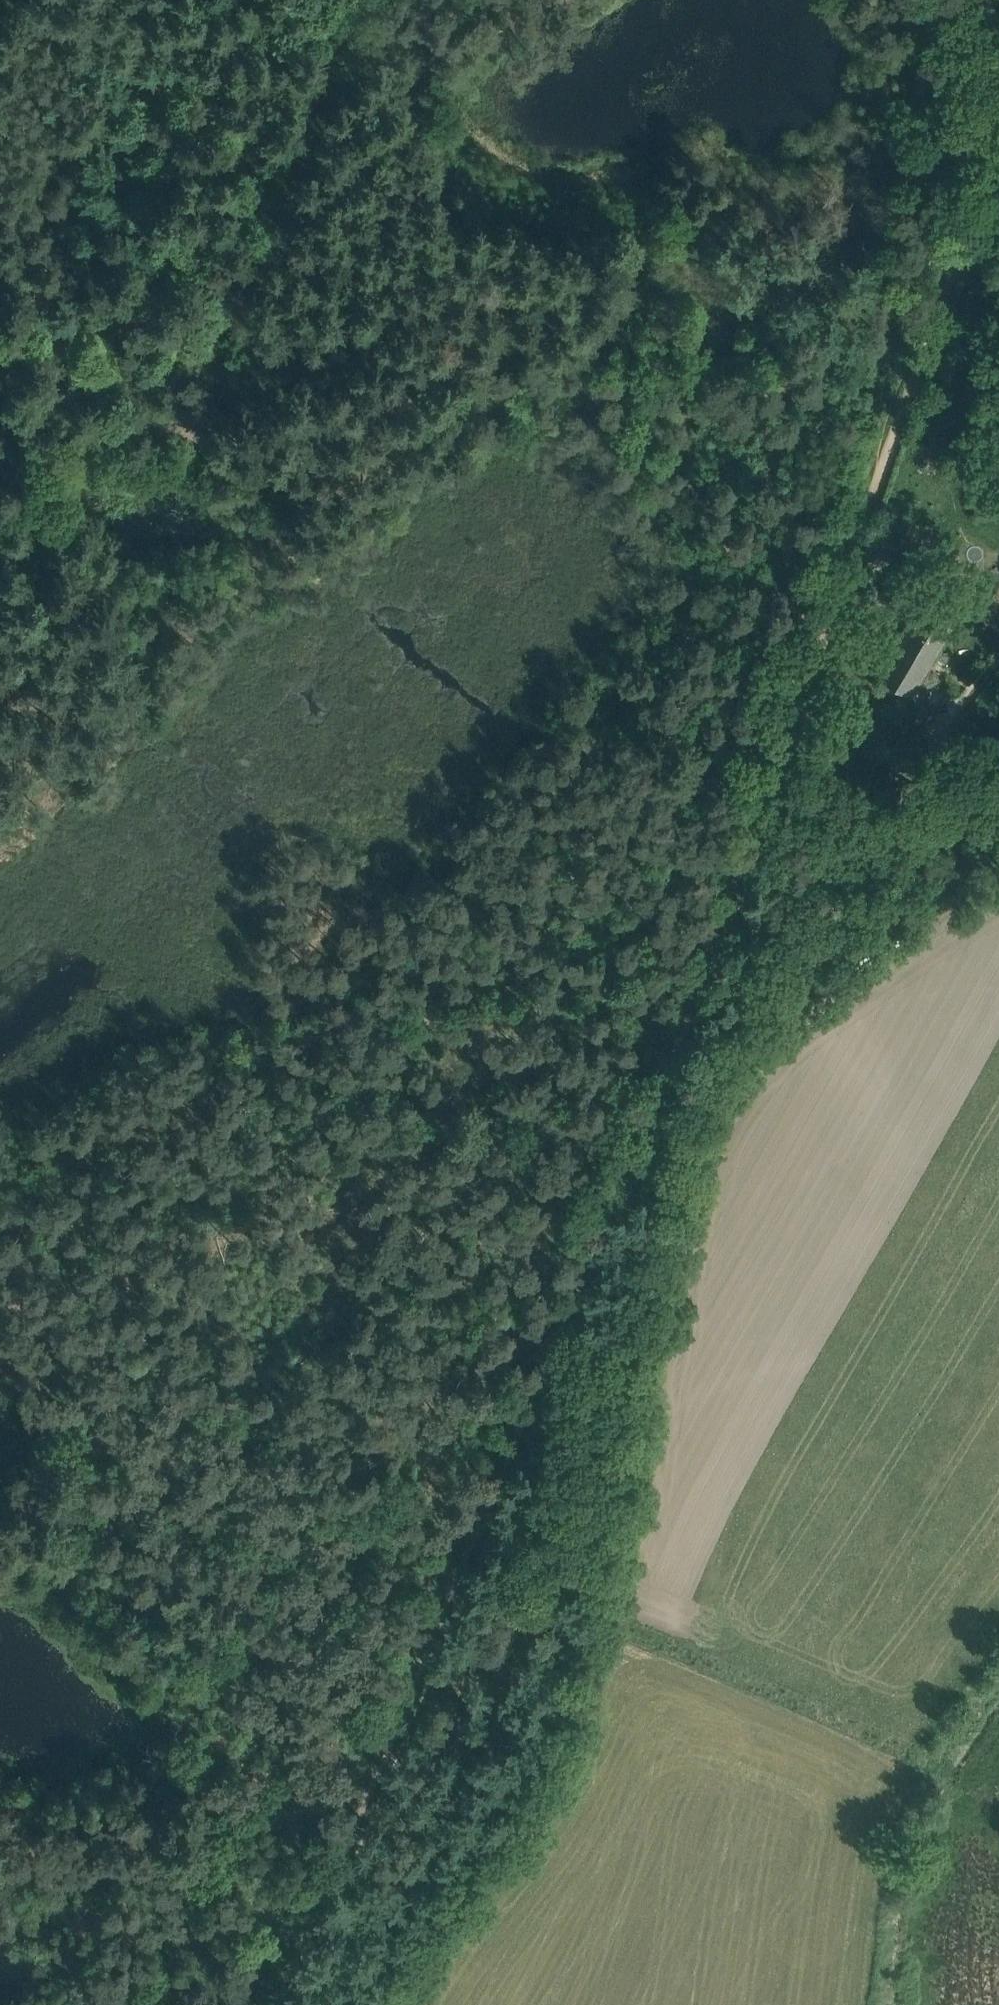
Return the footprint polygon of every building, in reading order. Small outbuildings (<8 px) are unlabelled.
[(924,595),(878,675),(913,695),(959,615),(924,595)]
